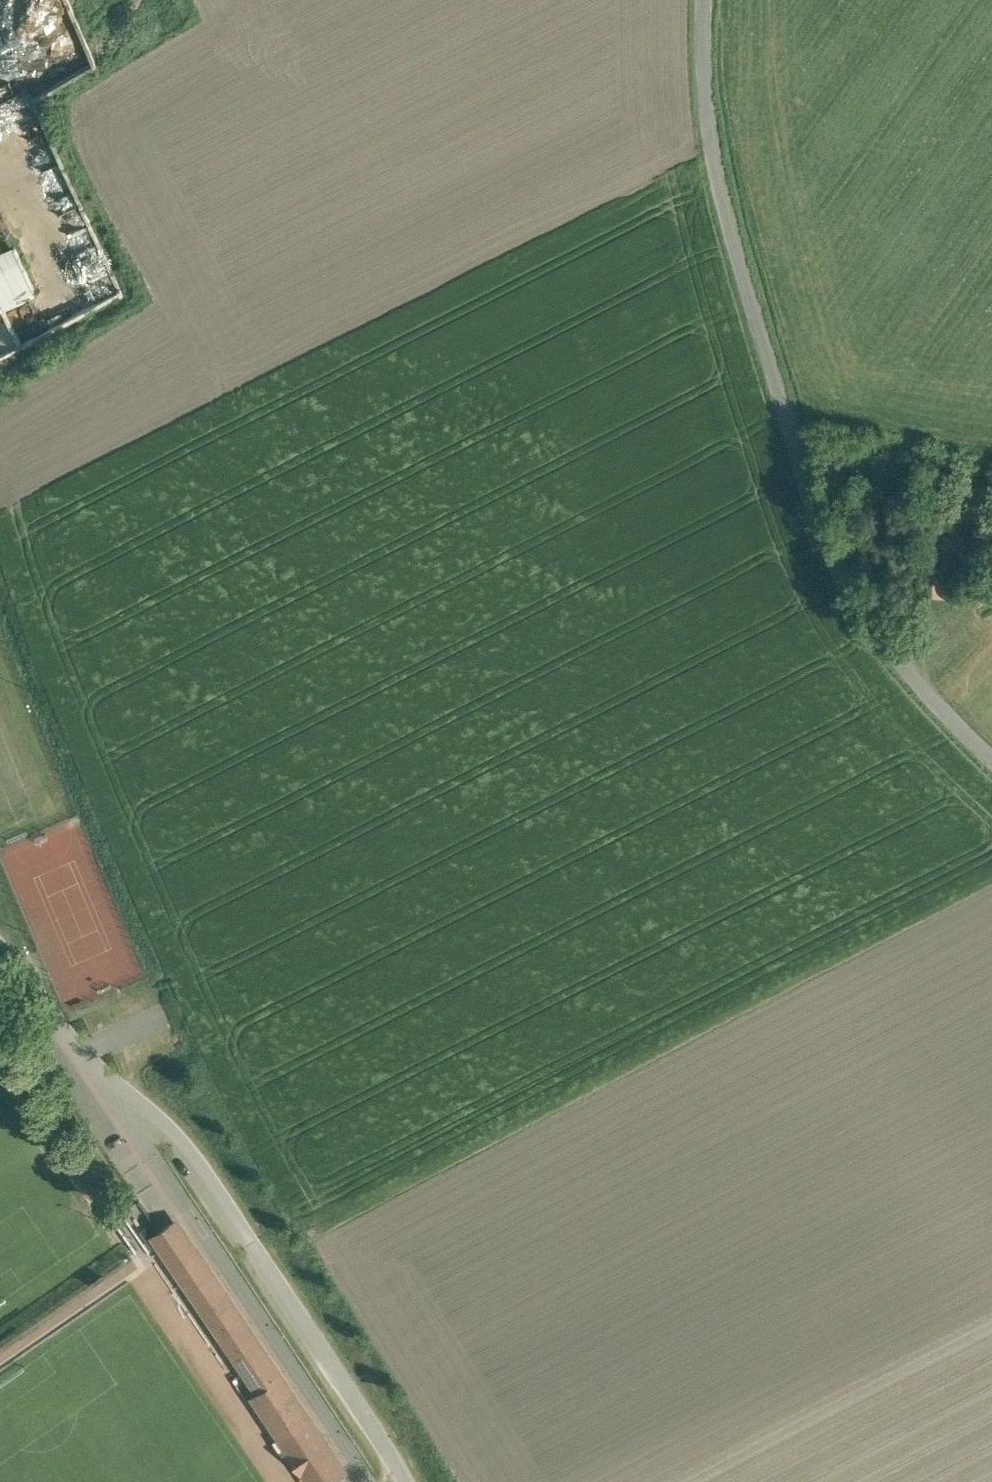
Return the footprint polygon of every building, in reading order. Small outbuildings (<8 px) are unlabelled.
[(0,252),(0,266),(2,265),(3,268),(23,259),(16,245),(0,252)] [(177,1217),(169,1222),(175,1231),(184,1244),(203,1273),(211,1267),(190,1236),(177,1217)] [(169,1222),(159,1229),(155,1223),(164,1237),(165,1237),(175,1231),(169,1222)] [(164,1237),(155,1223),(145,1230),(154,1244),(157,1241),(164,1237)] [(175,1231),(165,1237),(174,1251),(184,1244),(175,1231)] [(165,1237),(164,1237),(157,1241),(257,1390),(264,1385),(174,1251),(165,1237)] [(211,1267),(203,1273),(184,1244),(174,1251),(264,1385),(257,1390),(319,1481),(327,1481),(332,1478),(344,1470),(346,1469),(261,1343),(211,1267)]
